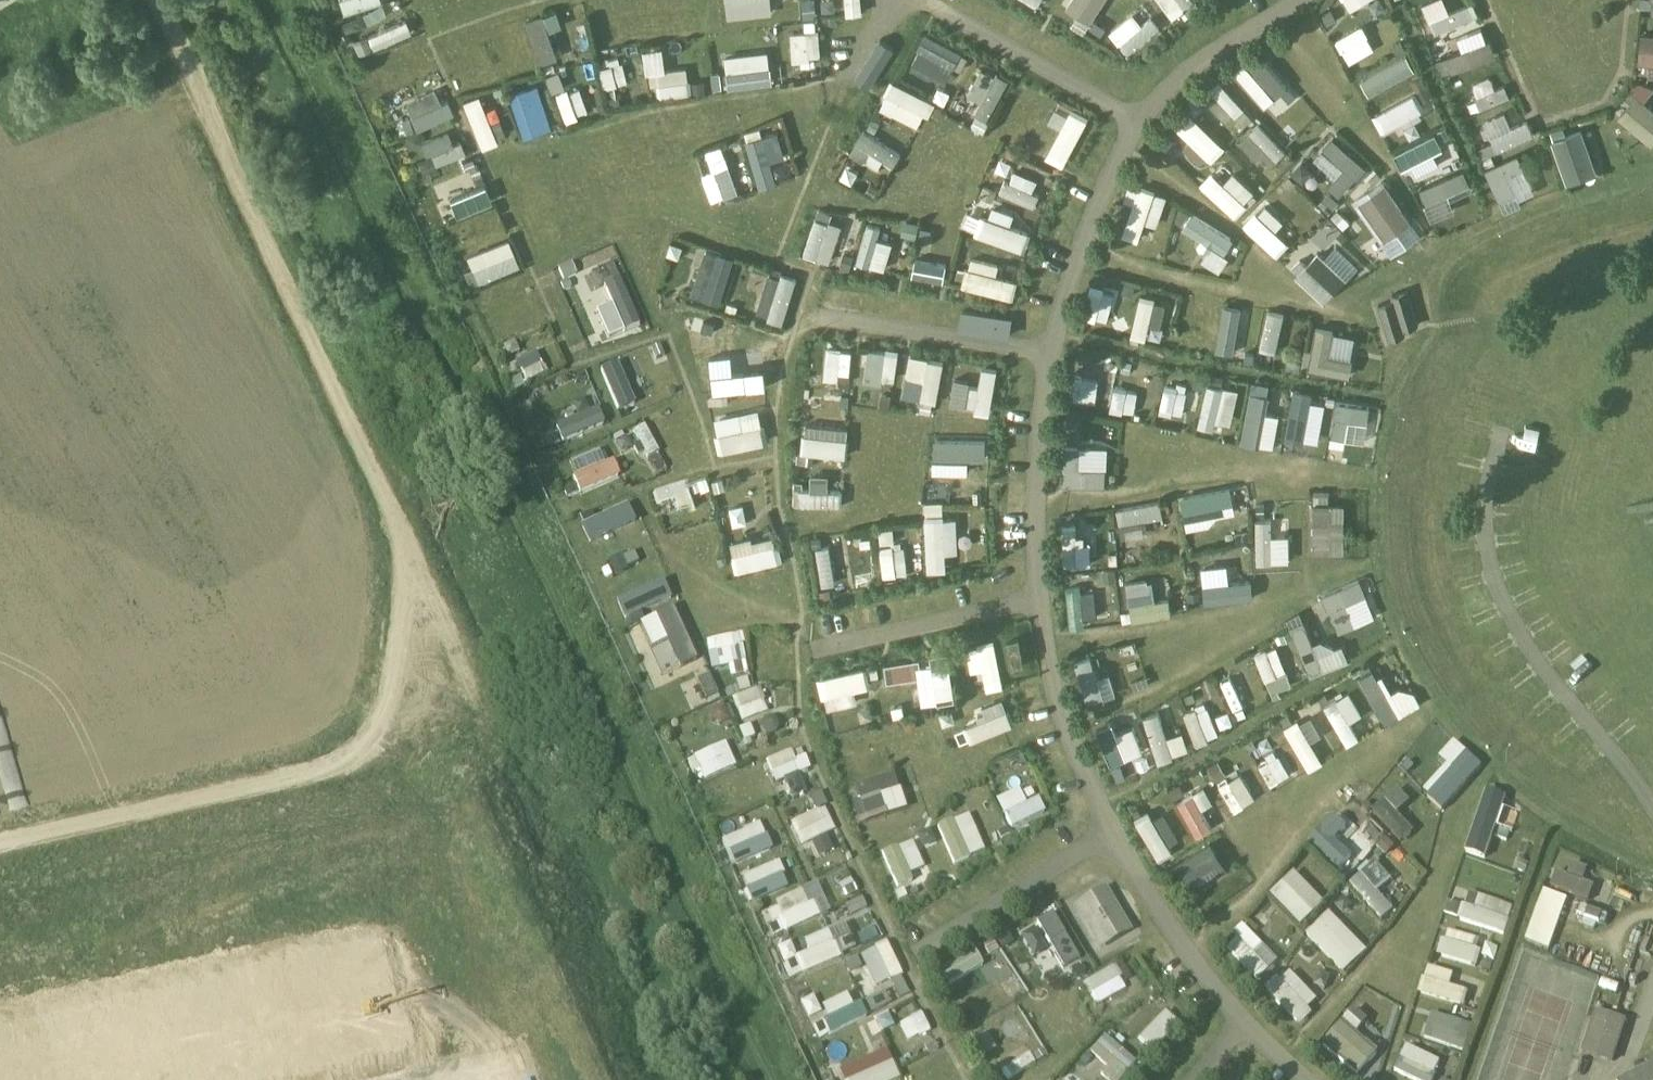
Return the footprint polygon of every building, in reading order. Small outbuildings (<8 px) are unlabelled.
[(344,12),(379,0),(340,0),(344,12)] [(848,14),(864,13),(863,0),(847,0),(848,14)] [(1064,7),(1089,22),(1103,0),(1069,0),(1064,7)] [(1365,0),(1345,0),(1350,9),(1365,0)] [(1450,8),(1447,0),(1425,0),(1423,1),(1434,34),(1481,19),(1475,0),(1450,8)] [(1154,15),(1142,22),(1135,12),(1110,28),(1126,53),(1163,29),(1154,15)] [(528,18),(543,62),(559,56),(544,13),(528,18)] [(369,35),(374,48),(412,31),(407,19),(369,35)] [(1348,61),(1376,48),(1364,23),(1336,36),(1348,61)] [(1436,44),(1447,72),(1496,53),(1485,25),(1436,44)] [(821,58),(822,31),(793,30),(792,57),(821,58)] [(928,32),(919,48),(956,68),(964,51),(928,32)] [(1641,33),(1638,63),(1652,64),(1652,34),(1641,33)] [(665,46),(648,47),(651,95),(692,93),(690,65),(666,67),(665,46)] [(1236,68),(1275,115),(1298,96),(1259,49),(1236,68)] [(1370,93),(1416,68),(1407,52),(1361,77),(1370,93)] [(622,57),(600,62),(606,86),(628,80),(622,57)] [(728,73),(730,87),(774,82),(773,68),(728,73)] [(982,102),(976,113),(988,119),(1010,80),(997,73),(995,77),(982,69),(968,95),(982,102)] [(1238,130),(1253,117),(1220,79),(1205,92),(1238,130)] [(894,80),(887,94),(929,115),(936,101),(894,80)] [(510,94),(524,137),(554,127),(539,84),(510,94)] [(559,92),(565,118),(588,113),(582,87),(559,92)] [(436,90),(407,104),(413,116),(442,103),(436,90)] [(1631,90),(1622,101),(1628,106),(1618,117),(1651,145),(1652,143),(1652,108),(1631,90)] [(1376,115),(1384,129),(1422,108),(1414,94),(1376,115)] [(480,97),(464,103),(483,147),(498,141),(480,97)] [(449,99),(442,103),(413,116),(411,117),(417,130),(455,112),(449,99)] [(1045,156),(1062,165),(1089,116),(1072,107),(1045,156)] [(1185,144),(1205,164),(1225,145),(1188,107),(1173,122),(1190,139),(1185,144)] [(1491,136),(1498,151),(1534,134),(1527,119),(1491,136)] [(1249,131),(1277,160),(1286,150),(1259,122),(1249,131)] [(1402,167),(1452,140),(1444,125),(1394,152),(1402,167)] [(1554,139),(1565,135),(1563,127),(1551,131),(1554,139)] [(1597,174),(1582,129),(1565,135),(1554,139),(1552,140),(1566,184),(1597,174)] [(865,130),(857,142),(895,166),(903,154),(865,130)] [(748,141),(762,188),(776,183),(762,137),(748,141)] [(1367,167),(1332,137),(1322,149),(1344,167),(1328,185),(1339,195),(1355,177),(1357,178),(1367,167)] [(432,154),(437,165),(466,153),(462,141),(432,154)] [(697,152),(713,200),(739,191),(723,143),(697,152)] [(1485,169),(1500,201),(1516,194),(1507,176),(1524,168),(1517,153),(1485,169)] [(1224,179),(1213,169),(1201,183),(1237,216),(1265,186),(1249,171),(1243,178),(1234,169),(1224,179)] [(1463,169),(1419,187),(1426,202),(1470,183),(1463,169)] [(1040,195),(1006,179),(1000,192),(1035,207),(1040,195)] [(1140,183),(1122,236),(1138,241),(1156,189),(1140,183)] [(1385,240),(1412,221),(1403,207),(1401,208),(1384,183),(1358,202),(1385,240)] [(1277,228),(1285,219),(1265,200),(1244,222),(1279,255),(1291,242),(1277,228)] [(819,207),(817,215),(844,222),(846,214),(819,207)] [(1191,211),(1182,227),(1223,253),(1233,238),(1191,211)] [(1034,233),(983,214),(976,233),(1027,251),(1034,233)] [(829,223),(817,219),(804,254),(817,258),(829,223)] [(869,223),(857,262),(870,266),(882,227),(869,223)] [(468,257),(479,283),(521,265),(509,239),(468,257)] [(692,295),(705,299),(719,253),(707,249),(692,295)] [(1347,278),(1318,251),(1295,275),(1324,302),(1347,278)] [(719,253),(705,299),(721,304),(735,258),(719,253)] [(944,280),(948,261),(916,256),(913,275),(944,280)] [(967,268),(963,286),(1015,300),(1020,282),(967,268)] [(640,327),(621,275),(607,280),(603,270),(587,276),(593,290),(604,286),(611,304),(597,309),(608,339),(640,327)] [(783,273),(768,319),(783,324),(798,278),(783,273)] [(1090,285),(1081,318),(1095,322),(1104,289),(1090,285)] [(1389,340),(1405,335),(1403,329),(1418,324),(1408,289),(1391,293),(1393,299),(1378,303),(1389,340)] [(1132,334),(1144,337),(1153,301),(1140,298),(1132,334)] [(1221,303),(1218,350),(1237,351),(1240,305),(1221,303)] [(1269,310),(1260,349),(1276,352),(1285,314),(1269,310)] [(1308,369),(1349,377),(1353,359),(1330,354),(1335,331),(1316,327),(1311,351),(1306,350),(1302,367),(1308,368),(1308,369)] [(873,346),(868,377),(895,381),(900,350),(873,346)] [(828,347),(825,380),(840,381),(843,348),(828,347)] [(517,361),(527,382),(548,372),(537,351),(517,361)] [(930,359),(923,397),(939,400),(946,362),(930,359)] [(621,410),(638,403),(618,360),(601,368),(621,410)] [(999,368),(984,365),(976,413),(991,416),(999,368)] [(1075,375),(1072,398),(1097,401),(1100,378),(1075,375)] [(1276,445),(1279,412),(1267,411),(1270,382),(1250,380),(1244,443),(1276,445)] [(1165,384),(1159,413),(1171,416),(1178,387),(1165,384)] [(1208,384),(1197,425),(1213,429),(1223,388),(1208,384)] [(1114,386),(1109,411),(1122,413),(1127,388),(1114,386)] [(1294,391),(1286,438),(1301,441),(1310,394),(1294,391)] [(1370,407),(1336,401),(1333,418),(1335,418),(1332,436),(1346,439),(1349,421),(1367,424),(1370,407)] [(551,434),(557,445),(592,430),(586,418),(551,434)] [(766,424),(715,435),(719,452),(770,441),(766,424)] [(645,427),(634,433),(649,460),(660,453),(645,427)] [(850,439),(806,435),(804,453),(849,457),(850,439)] [(987,457),(987,437),(934,437),(934,470),(969,471),(969,457),(987,457)] [(1063,485),(1106,486),(1106,469),(1079,468),(1080,447),(1064,447),(1063,485)] [(1079,468),(1106,469),(1107,448),(1080,447),(1079,468)] [(574,479),(581,494),(622,477),(615,461),(574,479)] [(844,503),(843,488),(830,489),(830,473),(810,473),(810,487),(794,488),(794,505),(844,503)] [(700,477),(653,493),(657,507),(676,501),(679,510),(698,504),(693,489),(703,486),(700,477)] [(1228,486),(1178,496),(1181,512),(1232,503),(1228,486)] [(1162,516),(1160,501),(1116,509),(1118,524),(1162,516)] [(743,503),(729,506),(734,524),(748,520),(743,503)] [(1314,503),(1313,553),(1331,553),(1331,537),(1343,537),(1344,520),(1331,519),(1331,504),(1314,503)] [(581,522),(589,542),(637,524),(629,504),(581,522)] [(927,519),(929,569),(948,568),(946,518),(927,519)] [(1257,520),(1258,563),(1274,563),(1273,519),(1257,520)] [(1077,538),(1077,525),(1063,526),(1064,563),(1092,562),(1091,538),(1077,538)] [(894,527),(879,528),(880,543),(895,542),(894,527)] [(730,542),(736,570),(782,559),(775,531),(730,542)] [(905,542),(880,544),(883,577),(908,574),(905,542)] [(830,546),(817,548),(823,585),(836,584),(830,546)] [(627,619),(673,597),(664,579),(618,601),(627,619)] [(1126,583),(1128,598),(1150,595),(1147,579),(1126,583)] [(1244,596),(1243,580),(1201,585),(1202,601),(1244,596)] [(1330,610),(1339,631),(1355,625),(1346,603),(1366,595),(1360,580),(1322,595),(1328,611),(1330,610)] [(1070,629),(1084,627),(1083,619),(1080,594),(1080,588),(1066,589),(1070,629)] [(1128,598),(1131,615),(1170,608),(1168,592),(1150,595),(1128,598)] [(1080,594),(1083,619),(1096,618),(1093,593),(1080,594)] [(653,682),(697,669),(679,609),(634,622),(653,682)] [(1307,619),(1290,626),(1311,676),(1350,660),(1344,645),(1322,655),(1307,619)] [(708,638),(711,669),(730,667),(731,676),(749,674),(745,634),(708,638)] [(1012,669),(1024,666),(1018,640),(1007,643),(1012,669)] [(985,670),(989,691),(1006,688),(996,641),(968,647),(973,672),(985,670)] [(1272,694),(1294,686),(1277,643),(1256,652),(1272,694)] [(916,669),(922,705),(954,700),(947,657),(933,659),(934,666),(916,669)] [(1090,658),(1075,662),(1088,704),(1103,699),(1090,658)] [(827,697),(830,710),(860,704),(857,690),(872,686),(871,679),(881,677),(878,667),(869,670),(868,667),(820,678),(824,698),(827,697)] [(1372,671),(1360,678),(1387,723),(1399,716),(1372,671)] [(771,683),(732,697),(741,721),(779,707),(771,683)] [(1324,707),(1347,746),(1359,739),(1336,700),(1324,707)] [(965,728),(971,743),(1017,724),(1011,710),(965,728)] [(1117,779),(1154,765),(1134,713),(1097,727),(1117,779)] [(1159,713),(1144,718),(1159,764),(1174,759),(1159,713)] [(1325,760),(1300,718),(1285,727),(1310,769),(1325,760)] [(704,782),(736,767),(726,744),(694,758),(704,782)] [(1463,756),(1431,797),(1443,807),(1475,765),(1463,756)] [(1232,809),(1254,801),(1244,773),(1221,781),(1232,809)] [(853,805),(860,826),(906,811),(895,776),(857,788),(861,802),(853,805)] [(1404,813),(1414,804),(1399,787),(1373,811),(1402,843),(1418,828),(1404,813)] [(1507,798),(1487,791),(1465,854),(1486,860),(1507,798)] [(1178,802),(1197,837),(1213,828),(1193,794),(1178,802)] [(793,825),(804,848),(837,831),(827,810),(829,809),(824,798),(817,802),(821,811),(793,825)] [(1046,813),(1039,799),(1006,816),(1013,829),(1046,813)] [(1135,822),(1159,860),(1173,851),(1149,813),(1135,822)] [(1336,841),(1348,827),(1334,814),(1309,842),(1341,871),(1354,856),(1336,841)] [(939,829),(956,866),(985,852),(968,815),(939,829)] [(746,833),(724,842),(725,844),(723,845),(733,868),(774,851),(769,837),(767,838),(761,824),(745,831),(746,833)] [(1184,894),(1227,868),(1211,842),(1168,869),(1184,894)] [(898,848),(883,855),(898,889),(913,882),(898,848)] [(1585,882),(1590,869),(1565,861),(1556,889),(1590,901),(1596,885),(1585,882)] [(782,862),(743,873),(751,901),(790,889),(782,862)] [(1271,897),(1301,929),(1325,905),(1294,874),(1271,897)] [(1361,876),(1350,886),(1382,922),(1393,912),(1361,876)] [(818,883),(761,909),(774,938),(831,912),(818,883)] [(1100,951),(1132,932),(1105,887),(1074,907),(1100,951)] [(1505,935),(1515,905),(1469,890),(1459,919),(1505,935)] [(1550,951),(1568,900),(1544,891),(1526,943),(1550,951)] [(852,918),(869,909),(862,896),(845,905),(852,918)] [(1054,913),(1037,922),(1063,969),(1080,960),(1054,913)] [(1368,952),(1330,913),(1306,937),(1344,976),(1368,952)] [(787,975),(857,954),(847,924),(797,939),(778,945),(787,975)] [(1480,967),(1482,960),(1494,963),(1499,944),(1446,930),(1439,956),(1480,967)] [(1258,983),(1269,973),(1251,954),(1260,946),(1246,932),(1226,950),(1258,983)] [(889,943),(853,958),(870,997),(853,1004),(849,994),(819,1006),(815,995),(802,1001),(812,1022),(813,1022),(819,1036),(912,997),(889,943)] [(1269,973),(1277,964),(1260,946),(1251,954),(1269,973)] [(936,971),(944,986),(984,966),(976,951),(936,971)] [(1117,968),(1086,986),(1093,997),(1123,979),(1117,968)] [(1268,993),(1298,1025),(1309,1016),(1278,983),(1268,993)] [(1425,984),(1421,997),(1461,1009),(1465,996),(1425,984)] [(1166,1010),(1139,1042),(1153,1054),(1180,1022),(1166,1010)] [(1323,1047),(1358,1077),(1379,1053),(1367,1043),(1366,1043),(1356,1035),(1368,1021),(1355,1010),(1323,1047)] [(1626,1021),(1596,1011),(1583,1051),(1613,1061),(1626,1021)] [(923,1012),(900,1022),(908,1041),(931,1031),(923,1012)] [(1432,1016),(1424,1042),(1464,1053),(1472,1027),(1432,1016)] [(1137,1064),(1106,1035),(1091,1052),(1106,1066),(1100,1072),(1109,1079),(1121,1079),(1137,1064)] [(1025,1044),(998,1059),(1009,1078),(1036,1063),(1025,1044)] [(1394,1074),(1407,1079),(1436,1079),(1437,1078),(1400,1061),(1394,1074)] [(895,1064),(859,1079),(903,1079),(895,1064)] [(1628,1079),(1652,1079),(1652,1067),(1628,1079)]
